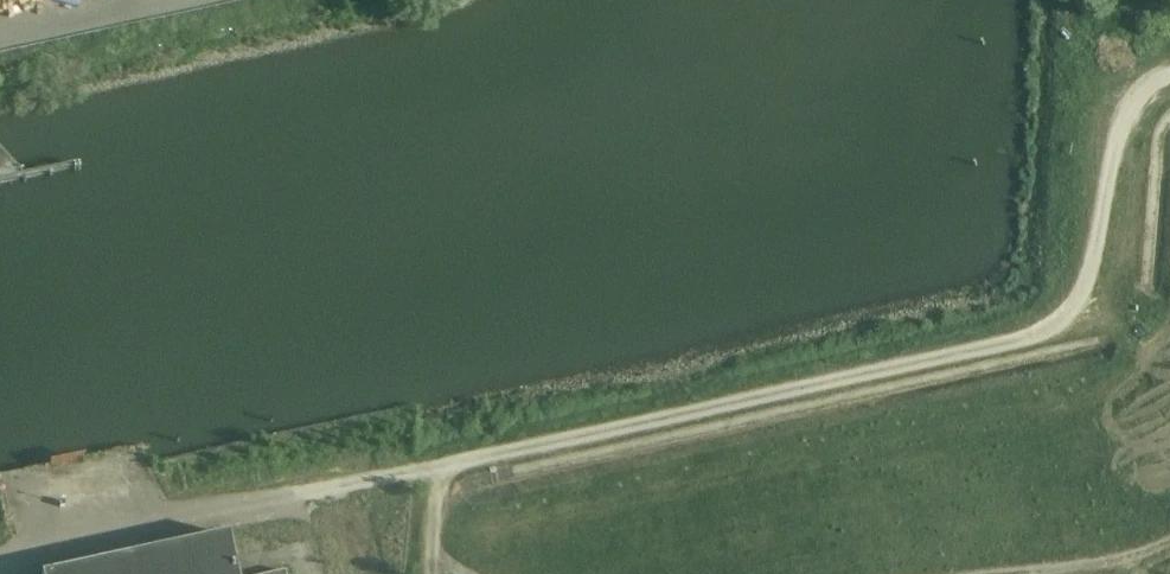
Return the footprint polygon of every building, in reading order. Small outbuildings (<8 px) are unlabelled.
[(229,537),(57,573),(237,573),(229,537)]
